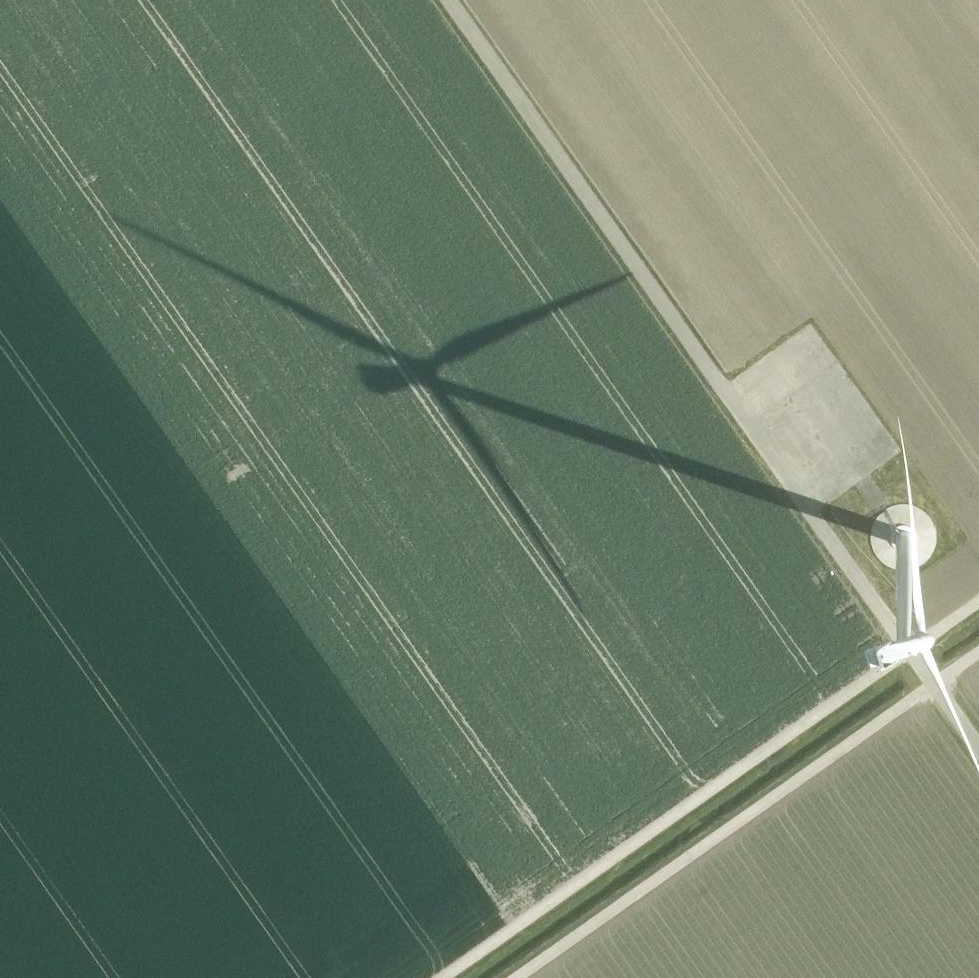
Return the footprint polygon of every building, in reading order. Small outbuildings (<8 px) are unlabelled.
[(894,537),(894,539),(894,541),(894,542),(895,544),(896,545),(898,546),(899,547),(901,547),(902,548),(904,548),(905,547),(907,547),(908,546),(910,545),(911,543),(911,542),(912,540),(912,538),(912,537),(911,535),(910,534),(909,532),(908,531),(907,530),(905,530),(903,530),(902,530),(900,530),(898,531),(897,532),(896,533),(895,534),(894,536),(894,537)]
